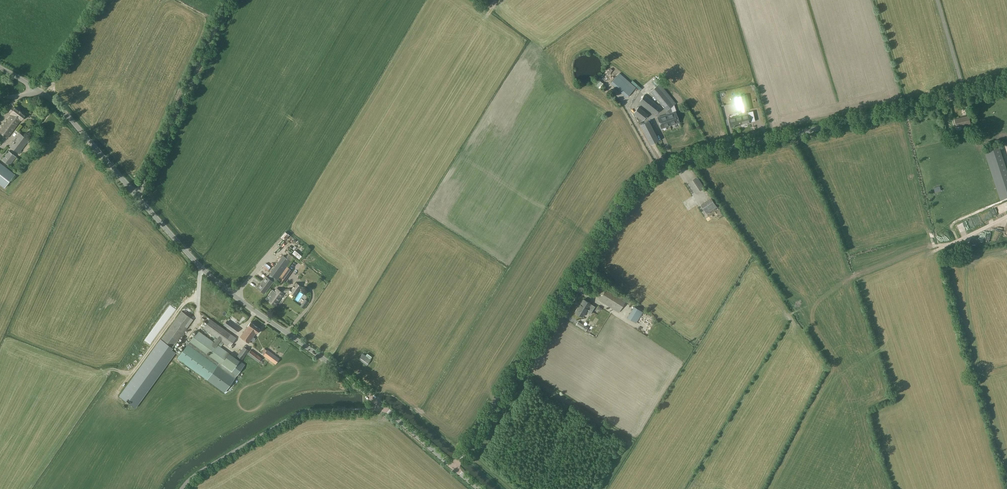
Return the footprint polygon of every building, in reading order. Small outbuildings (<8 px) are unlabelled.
[(619,73),(611,83),(627,97),(636,87),(619,73)] [(658,85),(650,91),(660,103),(666,111),(676,103),(671,97),(669,98),(658,85)] [(739,116),(729,118),(731,127),(736,126),(739,125),(741,124),(747,123),(748,123),(748,124),(749,124),(750,124),(750,123),(750,122),(751,122),(750,121),(750,119),(749,116),(750,116),(751,118),(755,117),(754,114),(753,111),(750,111),(747,112),(746,111),(750,110),(751,110),(747,94),(735,97),(736,103),(738,112),(743,111),(743,113),(740,113),(739,114),(739,116)] [(661,108),(644,95),(640,101),(656,114),(661,108)] [(14,107),(10,111),(12,113),(0,129),(0,132),(7,137),(21,119),(22,119),(26,114),(16,107),(15,108),(14,107)] [(643,120),(648,114),(638,107),(633,113),(643,120)] [(679,122),(675,111),(657,117),(661,128),(679,122)] [(969,115),(955,119),(957,126),(971,123),(969,115)] [(651,144),(658,140),(648,121),(641,125),(651,144)] [(19,153),(29,139),(20,132),(9,146),(14,149),(19,153)] [(999,147),(985,151),(1001,199),(1006,197),(1006,170),(999,147)] [(10,165),(16,156),(9,150),(2,159),(10,165)] [(0,163),(0,184),(5,188),(15,175),(0,163)] [(705,188),(697,176),(689,182),(696,193),(705,188)] [(707,213),(717,206),(712,198),(701,204),(707,213)] [(295,250),(293,253),(299,259),(302,256),(295,250)] [(278,278),(287,265),(290,261),(282,256),(270,274),(267,277),(266,276),(257,289),(265,294),(273,281),(275,282),(278,278)] [(292,269),(287,265),(278,278),(282,282),(292,269)] [(275,291),(273,290),(267,298),(269,299),(268,301),(276,306),(284,293),(283,293),(284,292),(289,291),(290,291),(290,292),(295,295),(301,286),(297,282),(292,289),(290,288),(283,290),(281,291),(277,288),(275,291)] [(627,300),(607,287),(599,300),(619,312),(627,300)] [(583,299),(580,304),(587,308),(592,311),(595,306),(583,299)] [(592,311),(587,308),(580,304),(575,312),(582,316),(585,311),(590,314),(592,311)] [(642,312),(633,306),(626,317),(635,323),(642,312)] [(182,311),(120,396),(136,407),(175,352),(177,350),(174,348),(174,349),(172,348),(193,319),(182,311)] [(210,319),(204,328),(228,345),(229,347),(236,337),(234,336),(210,319)] [(241,336),(245,339),(249,334),(248,334),(249,331),(250,332),(252,330),(251,329),(255,325),(251,322),(247,327),(248,327),(241,336)] [(231,324),(228,327),(236,333),(238,329),(231,324)] [(261,329),(255,325),(251,329),(252,330),(250,332),(249,331),(248,334),(249,334),(245,339),(249,342),(256,333),(257,334),(261,329)] [(177,350),(175,352),(179,355),(177,358),(225,393),(245,364),(198,330),(189,342),(187,340),(186,342),(186,343),(179,352),(177,350)] [(249,350),(244,346),(237,355),(243,359),(249,350)] [(251,350),(248,354),(259,362),(262,358),(251,350)] [(280,359),(267,350),(264,355),(276,364),(280,359)] [(367,365),(370,360),(362,354),(358,359),(367,365)]
